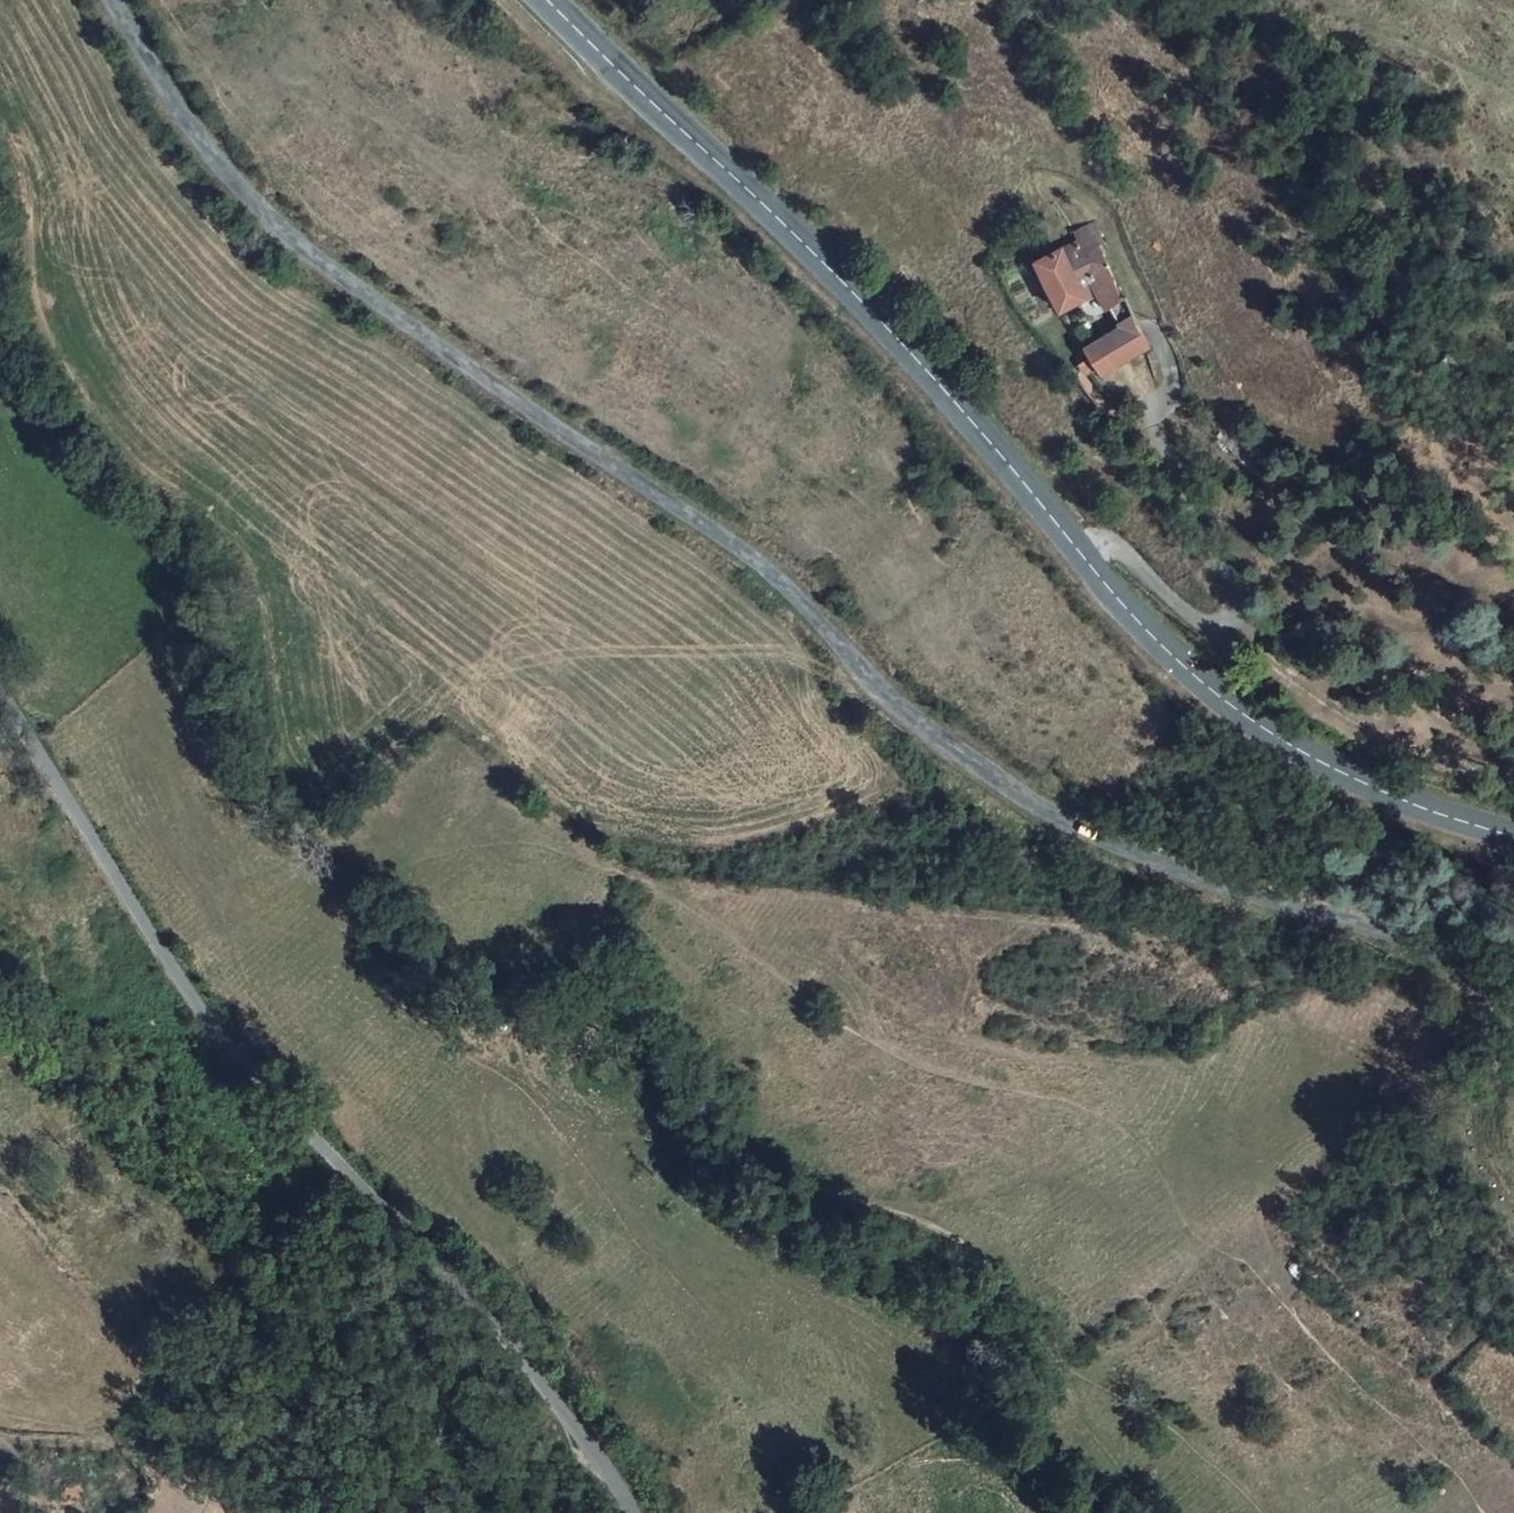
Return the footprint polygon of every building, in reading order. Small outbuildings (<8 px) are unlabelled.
[(1093,255),(1123,303),(1144,289),(1101,207),(1083,217),(1076,205),(1032,228),(1059,272),(1093,255)] [(1145,334),(1123,303),(1092,324),(1113,354),(1145,334)]
